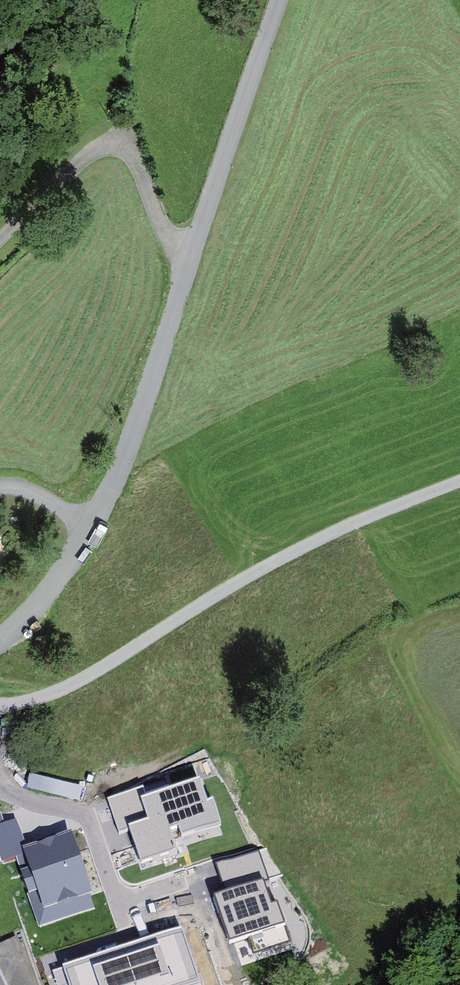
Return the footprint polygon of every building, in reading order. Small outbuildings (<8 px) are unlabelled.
[(142,812),(96,843),(119,877),(95,893),(128,942),(206,891),(224,918),(252,899),(199,819),(162,843),(142,812)] [(0,938),(0,984),(25,984),(3,937),(0,938)]
